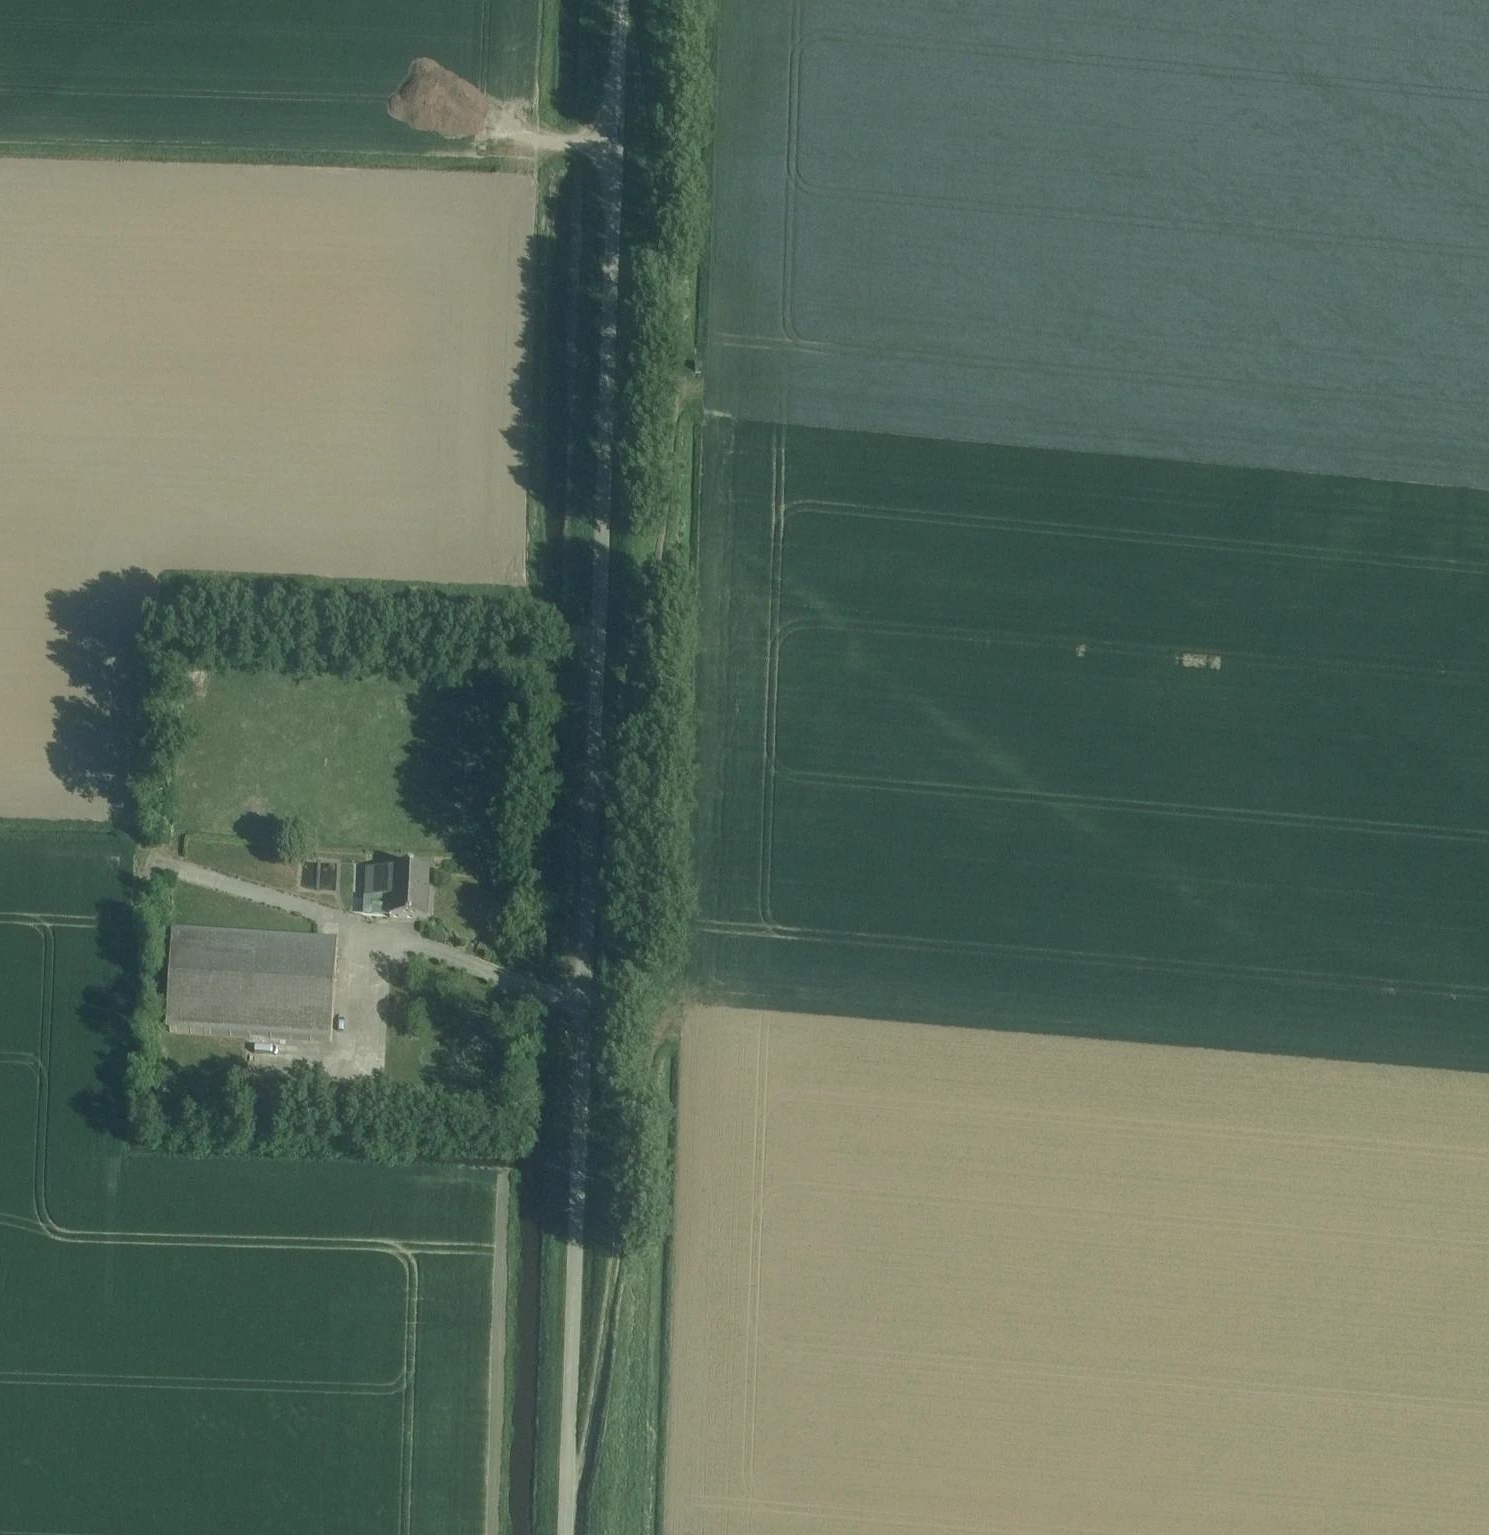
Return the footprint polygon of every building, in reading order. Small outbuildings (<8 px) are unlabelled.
[(428,919),(430,869),(392,867),(392,870),(367,868),(366,897),(391,898),(390,917),(428,919)] [(332,1042),(338,942),(176,932),(170,1032),(332,1042)]
